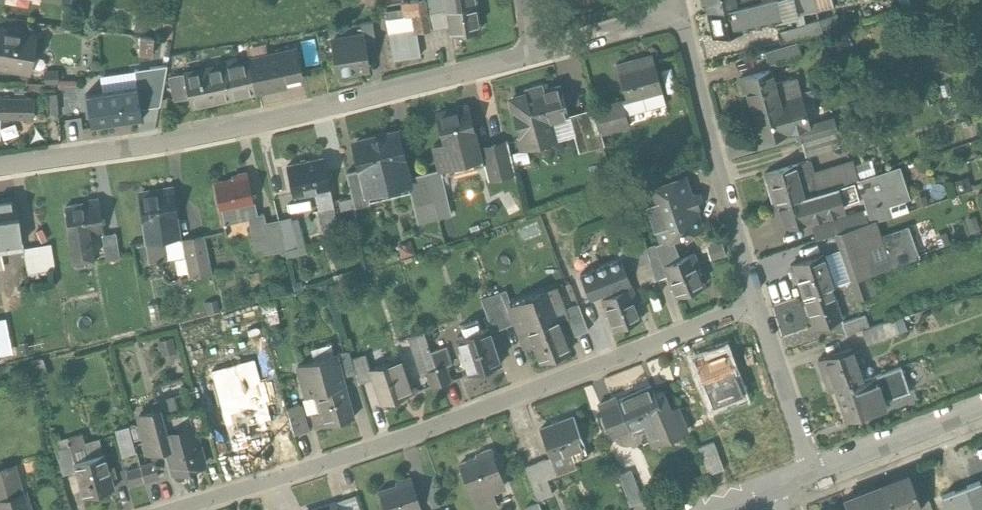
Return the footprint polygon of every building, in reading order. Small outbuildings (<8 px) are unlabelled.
[(402,3),(404,17),(413,15),(427,13),(425,0),(417,0),(402,3)] [(427,13),(475,5),(474,0),(425,0),(427,13)] [(710,13),(759,3),(758,0),(707,0),(710,13)] [(710,13),(715,38),(744,31),(743,28),(796,16),(793,0),(772,0),(759,3),(710,13)] [(796,16),(817,12),(814,0),(793,0),(796,16)] [(427,13),(413,15),(415,31),(415,33),(448,27),(450,36),(480,31),(475,5),(427,13)] [(404,17),(387,19),(393,60),(419,56),(415,33),(413,15),(404,17)] [(836,16),(779,33),(783,47),(797,43),(840,30),(836,16)] [(372,22),(360,24),(362,36),(364,48),(376,47),(372,22)] [(0,33),(0,53),(13,56),(17,36),(0,33)] [(144,33),(144,62),(162,62),(163,33),(144,33)] [(362,36),(332,40),(337,73),(340,73),(341,77),(354,74),(353,71),(367,69),(364,48),(362,36)] [(783,47),(764,53),(768,65),(801,55),(797,43),(783,47)] [(296,49),(248,59),(255,92),(303,82),(296,49)] [(248,59),(170,75),(174,98),(188,95),(190,106),(255,92),(248,59)] [(651,63),(636,67),(634,61),(617,66),(626,101),(659,92),(651,63)] [(137,86),(138,99),(161,96),(167,66),(134,70),(136,86),(137,86)] [(770,72),(739,80),(742,91),(745,90),(750,110),(798,97),(802,96),(797,78),(774,85),(770,72)] [(136,86),(85,94),(90,127),(142,120),(138,99),(137,86),(136,86)] [(542,86),(524,90),(525,95),(510,99),(522,146),(553,138),(549,122),(569,117),(560,88),(544,92),(542,86)] [(802,96),(798,97),(800,104),(814,100),(812,93),(802,96)] [(798,97),(750,110),(760,144),(799,132),(798,130),(794,131),(790,118),(803,114),(800,104),(798,97)] [(33,119),(33,98),(0,98),(0,119),(33,119)] [(621,102),(595,109),(602,135),(628,129),(621,102)] [(469,105),(459,107),(460,110),(438,116),(445,143),(436,146),(440,166),(476,157),(478,167),(485,165),(480,148),(469,105)] [(594,110),(569,117),(579,153),(604,146),(594,110)] [(830,120),(798,130),(799,132),(802,142),(834,133),(830,120)] [(387,136),(356,144),(362,169),(367,191),(368,191),(407,182),(406,178),(408,178),(396,132),(387,134),(387,136)] [(802,142),(802,143),(806,157),(838,147),(834,133),(802,142)] [(508,142),(480,148),(485,165),(489,180),(515,174),(508,142)] [(322,158),(287,166),(295,196),(315,191),(321,215),(335,212),(322,158)] [(809,162),(764,175),(767,184),(770,184),(776,204),(818,192),(809,162)] [(818,192),(776,204),(784,229),(820,218),(817,209),(863,195),(868,211),(907,199),(897,166),(869,176),(841,185),(838,186),(818,192)] [(866,166),(834,175),(838,186),(841,185),(869,176),(866,166)] [(362,169),(346,173),(353,204),(370,200),(368,191),(367,191),(362,169)] [(441,170),(428,173),(434,199),(447,196),(441,170)] [(247,173),(238,175),(238,177),(215,183),(225,224),(257,216),(247,173)] [(408,178),(406,178),(407,182),(416,217),(437,211),(434,199),(428,173),(408,178)] [(682,179),(646,191),(651,206),(647,207),(654,230),(658,228),(663,242),(671,238),(699,229),(693,211),(699,209),(694,196),(688,198),(682,179)] [(509,213),(523,207),(514,187),(501,193),(509,213)] [(163,192),(139,196),(151,263),(169,259),(165,239),(180,236),(172,188),(162,189),(163,192)] [(0,201),(0,246),(22,243),(15,198),(0,201)] [(89,203),(65,207),(73,253),(90,250),(87,234),(103,231),(98,200),(88,201),(89,203)] [(292,217),(278,221),(285,251),(299,248),(297,240),(304,239),(299,220),(293,221),(292,217)] [(846,218),(813,228),(817,241),(835,235),(850,230),(846,218)] [(278,221),(251,228),(257,250),(264,249),(266,255),(285,251),(278,221)] [(850,230),(835,235),(852,280),(869,274),(920,256),(909,228),(881,240),(874,222),(850,230)] [(115,233),(102,235),(106,260),(119,258),(115,233)] [(204,236),(182,241),(189,276),(211,271),(204,236)] [(642,237),(616,248),(620,258),(625,270),(650,260),(646,248),(642,237)] [(694,256),(680,261),(671,238),(663,242),(656,245),(668,277),(676,299),(703,289),(695,266),(698,265),(694,256)] [(713,243),(715,255),(729,252),(727,240),(713,243)] [(38,245),(25,247),(28,270),(42,268),(38,245)] [(668,277),(656,245),(646,248),(650,260),(656,281),(668,277)] [(824,257),(790,269),(793,277),(796,276),(803,296),(830,287),(834,286),(824,257)] [(620,258),(580,274),(590,299),(601,295),(602,298),(629,288),(627,285),(630,283),(625,270),(620,258)] [(852,280),(849,280),(856,299),(876,293),(869,274),(852,280)] [(602,298),(601,299),(613,330),(641,319),(632,297),(635,296),(632,287),(629,288),(602,298)] [(830,287),(803,296),(813,328),(841,318),(830,287)] [(508,292),(493,297),(496,305),(504,326),(515,323),(509,308),(513,306),(508,292)] [(548,320),(539,297),(513,306),(509,308),(515,323),(524,347),(534,343),(541,363),(569,352),(556,317),(548,320)] [(496,305),(488,308),(495,329),(504,326),(496,305)] [(578,305),(564,311),(574,338),(588,332),(578,305)] [(863,316),(841,323),(845,336),(868,328),(863,316)] [(490,327),(482,330),(479,320),(463,325),(466,335),(458,337),(470,374),(501,364),(490,327)] [(0,321),(0,355),(8,353),(1,321),(0,321)] [(442,348),(435,328),(424,332),(441,384),(451,381),(446,366),(453,364),(447,346),(442,348)] [(424,331),(409,336),(422,375),(427,373),(432,387),(441,384),(424,332),(424,331)] [(851,348),(817,360),(828,392),(833,391),(862,381),(851,348)] [(348,351),(336,354),(342,378),(356,374),(351,360),(348,351)] [(726,351),(703,360),(702,356),(693,360),(704,390),(707,389),(711,402),(741,391),(726,351)] [(336,354),(297,365),(306,396),(313,394),(338,386),(336,380),(342,378),(336,354)] [(366,355),(351,360),(356,374),(358,381),(372,377),(370,372),(372,372),(370,368),(366,355)] [(400,358),(370,368),(372,372),(370,372),(372,377),(381,403),(415,392),(412,384),(409,385),(400,358)] [(862,381),(833,391),(844,424),(885,410),(882,402),(906,394),(898,369),(862,381)] [(338,386),(313,394),(318,414),(312,416),(316,427),(354,416),(345,385),(338,386)] [(652,387),(617,400),(615,395),(597,402),(610,437),(644,424),(651,444),(685,431),(676,409),(671,411),(664,394),(656,397),(652,387)] [(203,405),(188,409),(195,432),(210,428),(206,414),(203,405)] [(301,406),(287,409),(290,419),(294,434),(308,430),(301,406)] [(224,416),(223,416),(228,432),(234,451),(263,443),(253,407),(224,416)] [(188,409),(160,417),(158,410),(137,416),(148,453),(167,447),(175,472),(204,464),(195,432),(188,409)] [(222,409),(206,414),(210,428),(213,437),(228,432),(223,416),(224,416),(222,409)] [(574,418),(539,430),(549,459),(569,452),(573,461),(588,456),(574,418)] [(290,419),(280,422),(284,437),(294,434),(290,419)] [(714,441),(699,446),(708,473),(723,468),(714,441)] [(103,454),(89,458),(85,444),(71,448),(77,470),(84,497),(113,490),(103,454)] [(71,448),(56,451),(62,474),(77,470),(71,448)] [(483,456),(460,465),(471,491),(472,491),(487,485),(501,479),(490,450),(481,453),(483,456)] [(154,463),(140,467),(144,480),(157,477),(154,463)] [(140,467),(126,471),(130,484),(144,480),(140,467)] [(630,470),(617,474),(628,504),(641,500),(630,470)] [(881,485),(890,509),(917,509),(922,508),(909,475),(881,485)] [(0,479),(0,500),(10,497),(4,478),(0,479)] [(379,493),(385,509),(420,509),(410,480),(401,483),(402,485),(379,493)] [(942,495),(948,509),(981,509),(981,488),(979,481),(942,495)] [(472,491),(480,509),(483,509),(495,505),(487,485),(472,491)] [(844,499),(847,508),(848,509),(890,509),(881,485),(844,499)] [(0,500),(0,509),(28,509),(23,494),(10,497),(0,500)]
